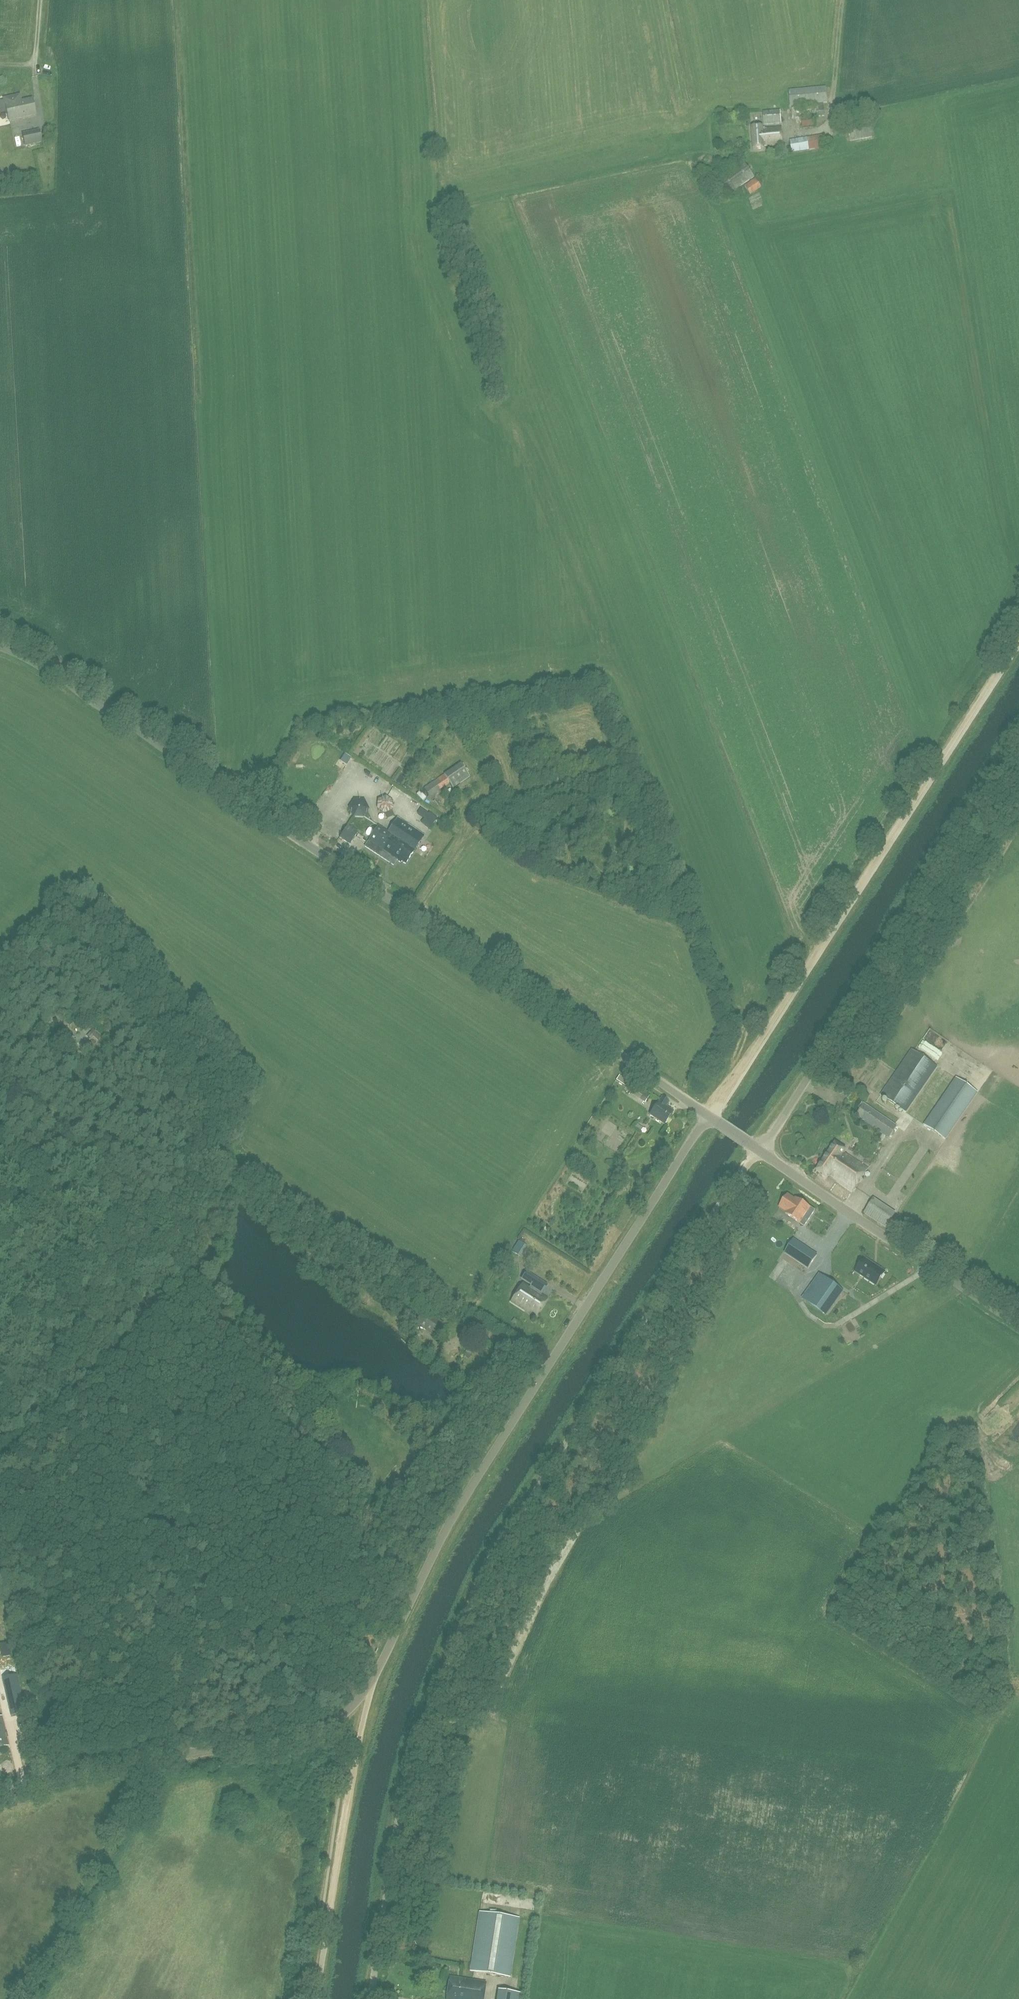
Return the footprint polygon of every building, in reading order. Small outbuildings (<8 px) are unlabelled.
[(791,99),(828,98),(827,86),(791,87),(791,99)] [(3,99),(8,121),(36,115),(32,99),(16,102),(15,96),(3,99)] [(794,110),(794,117),(801,116),(801,124),(816,123),(816,109),(794,110)] [(783,122),(782,111),(765,112),(765,123),(783,122)] [(764,129),(763,121),(755,121),(755,130),(764,129)] [(783,129),(765,130),(766,145),(783,144),(783,129)] [(22,133),(24,146),(42,142),(39,130),(22,133)] [(822,138),(811,138),(811,147),(822,147),(822,138)] [(793,150),(811,148),(810,139),(792,141),(793,150)] [(718,180),(728,195),(754,176),(743,162),(718,180)] [(761,181),(749,186),(752,192),(764,187),(761,181)] [(858,187),(844,189),(847,200),(860,197),(858,187)] [(346,765),(351,758),(344,754),(340,761),(346,765)] [(461,763),(423,788),(429,797),(450,783),(453,788),(469,777),(461,763)] [(401,774),(396,782),(400,784),(405,777),(401,774)] [(420,791),(416,794),(422,801),(426,798),(420,791)] [(377,800),(376,808),(384,814),(392,810),(393,801),(386,796),(377,800)] [(348,807),(353,817),(363,817),(369,808),(364,799),(354,798),(348,807)] [(433,811),(427,819),(435,825),(441,818),(433,811)] [(392,835),(379,856),(393,865),(397,860),(400,862),(401,861),(405,864),(414,850),(422,838),(396,820),(388,832),(388,833),(392,835)] [(350,844),(357,832),(347,825),(339,837),(350,844)] [(388,833),(388,832),(378,826),(365,846),(379,856),(392,835),(388,833)] [(74,1038),(66,1030),(61,1036),(59,1038),(67,1045),(74,1038)] [(924,1045),(921,1051),(939,1060),(942,1055),(924,1045)] [(937,1067),(912,1049),(880,1095),(906,1113),(937,1067)] [(956,1078),(924,1125),(945,1140),(978,1092),(956,1078)] [(639,1087),(635,1084),(629,1092),(644,1103),(649,1095),(638,1088),(639,1087)] [(658,1102),(649,1114),(664,1124),(672,1112),(665,1107),(669,1101),(662,1097),(658,1102)] [(856,1115),(889,1138),(897,1126),(864,1103),(856,1115)] [(852,1191),(860,1180),(867,1168),(843,1152),(845,1149),(835,1142),(825,1157),(816,1171),(826,1177),(828,1174),(852,1191)] [(794,1199),(787,1194),(779,1207),(786,1212),(785,1213),(800,1223),(803,1219),(806,1220),(809,1215),(807,1213),(811,1208),(810,1207),(795,1198),(794,1199)] [(873,1199),(864,1213),(886,1227),(894,1214),(873,1199)] [(797,1261),(806,1248),(793,1239),(785,1253),(797,1261)] [(511,1252),(519,1257),(526,1246),(518,1241),(511,1252)] [(876,1286),(885,1272),(864,1258),(855,1272),(876,1286)] [(802,1298),(825,1315),(843,1291),(819,1274),(802,1298)] [(522,1283),(511,1301),(535,1317),(547,1298),(538,1293),(540,1289),(541,1289),(543,1285),(530,1276),(527,1280),(533,1285),(531,1288),(522,1283)] [(444,1325),(422,1311),(414,1323),(436,1337),(444,1325)] [(15,1658),(14,1646),(4,1647),(5,1658),(15,1658)] [(10,1714),(24,1710),(14,1674),(0,1678),(10,1714)] [(479,1912),(470,1971),(509,1977),(518,1918),(479,1912)] [(459,1978),(449,1977),(446,1998),(482,1998),(485,1982),(459,1978)] [(496,1998),(521,1998),(522,1993),(498,1990),(496,1998)]
